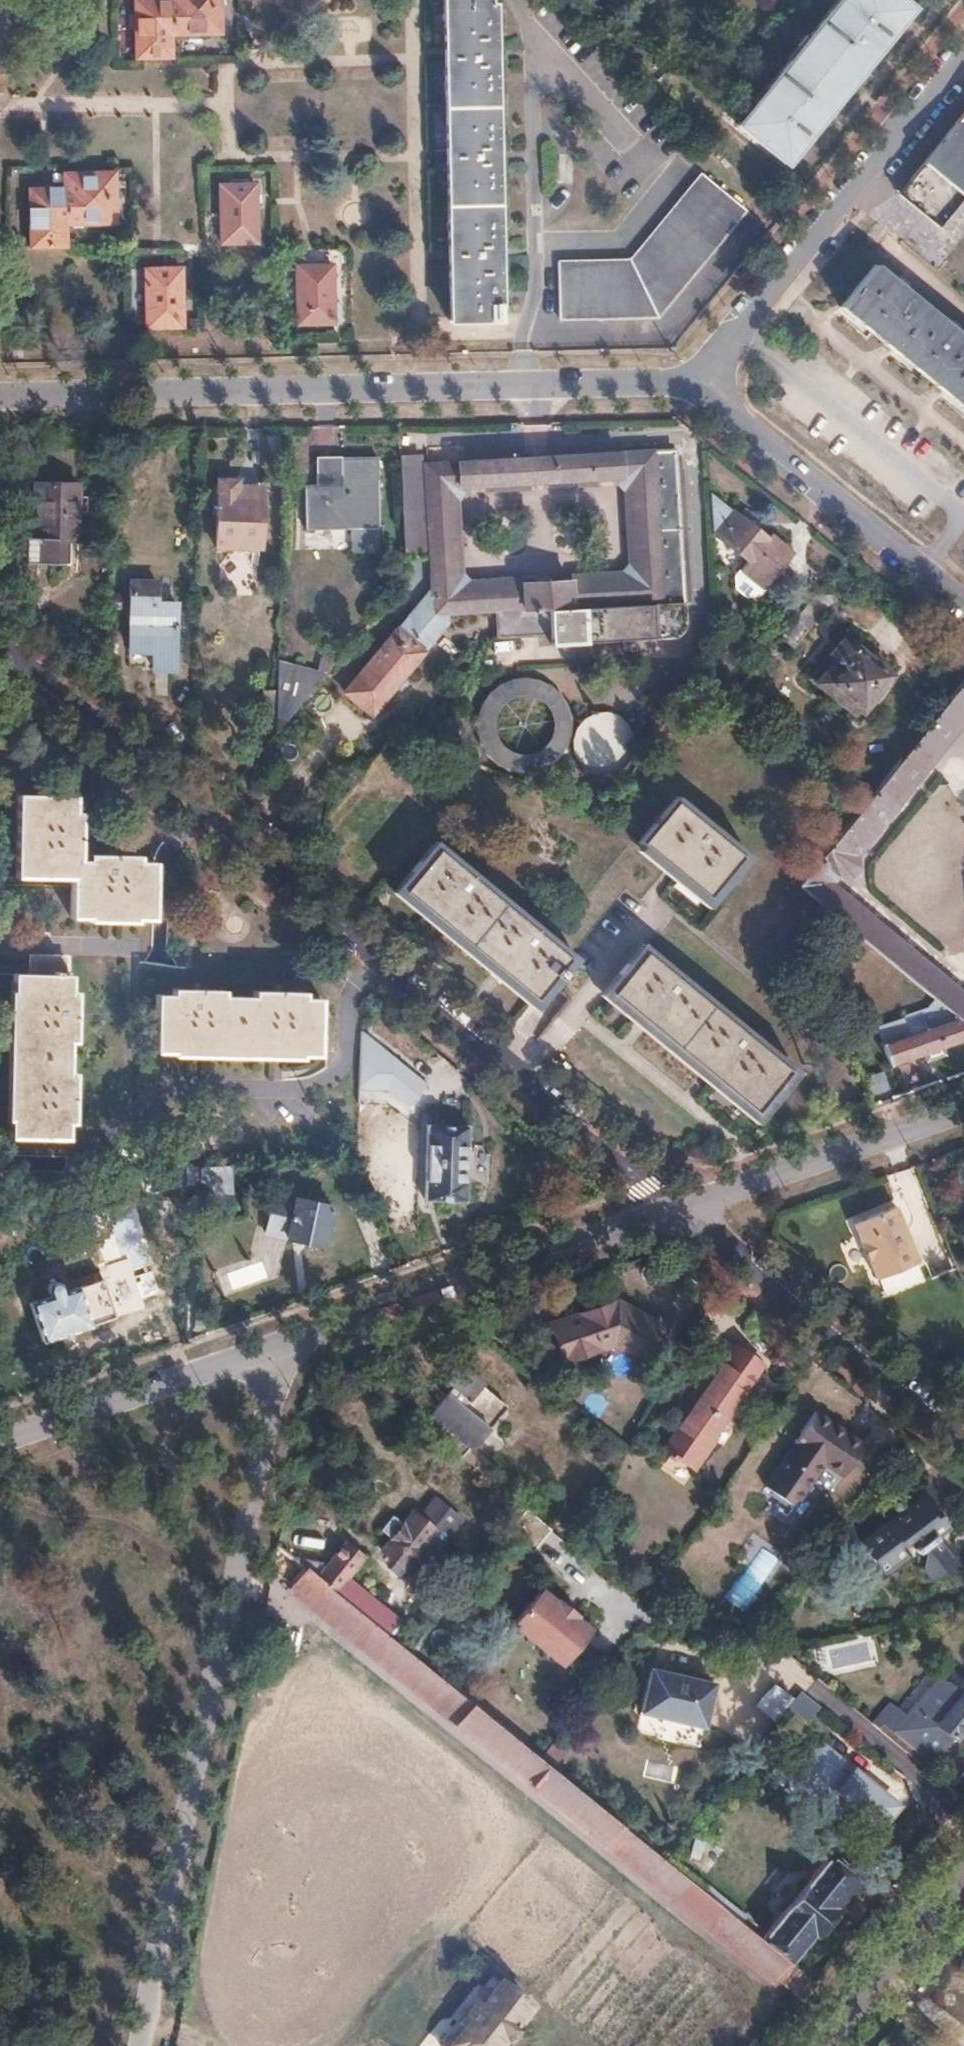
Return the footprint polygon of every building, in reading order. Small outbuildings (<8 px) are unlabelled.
[(134,55),(171,55),(171,33),(220,31),(220,0),(133,0),(134,55)] [(448,319),(496,318),(497,304),(499,304),(493,4),(487,4),(486,0),(441,0),(448,319)] [(735,121),(783,160),(909,5),(904,0),(833,0),(735,121)] [(897,192),(937,225),(963,192),(963,111),(897,192)] [(62,186),(28,187),(29,246),(66,245),(67,223),(115,221),(114,170),(62,171),(62,186)] [(624,258),(555,260),(557,316),(656,314),(744,208),(700,172),(631,255),(624,258)] [(254,182),(216,183),(218,240),(255,240),(254,182)] [(331,263),(294,264),(294,323),(332,323),(331,263)] [(839,306),(843,309),(894,351),(943,391),(963,408),(963,338),(874,264),(839,306)] [(179,266),(143,267),(143,326),(179,325),(179,266)] [(547,632),(636,628),(636,622),(682,619),(673,449),(423,464),(429,586),(431,612),(493,609),(519,607),(520,634),(547,632)] [(339,485),(303,487),(303,526),(348,526),(349,550),(377,550),(376,477),(339,477),(339,485)] [(215,479),(214,546),(259,548),(261,495),(235,495),(235,479),(215,479)] [(27,537),(27,564),(65,564),(66,540),(73,540),(74,485),(50,485),(50,491),(33,491),(32,536),(27,537)] [(731,509),(708,494),(711,532),(746,561),(739,570),(761,588),(791,552),(768,533),(765,537),(731,509)] [(761,588),(739,570),(733,576),(734,588),(744,596),(756,595),(761,588)] [(823,583),(780,636),(794,647),(837,593),(823,583)] [(426,590),(342,691),(368,712),(420,650),(408,640),(431,612),(429,586),(426,590)] [(128,594),(127,663),(149,664),(149,681),(172,682),(173,618),(155,618),(155,595),(128,594)] [(155,595),(155,618),(173,618),(174,596),(155,595)] [(519,607),(493,609),(495,635),(520,634),(519,607)] [(636,628),(547,632),(548,642),(637,637),(636,628)] [(842,638),(815,672),(861,709),(889,674),(855,646),(853,647),(842,638)] [(321,646),(311,670),(324,673),(339,655),(321,646)] [(276,718),(275,731),(324,673),(311,670),(277,660),(276,668),(276,682),(276,718)] [(259,682),(258,718),(276,718),(276,682),(259,682)] [(798,883),(935,997),(963,1021),(963,994),(830,882),(838,872),(849,871),(855,863),(854,853),(961,719),(963,722),(963,693),(957,687),(908,748),(854,814),(798,883)] [(601,778),(632,743),(596,712),(565,747),(601,778)] [(14,856),(14,873),(71,875),(70,915),(88,915),(88,912),(136,913),(136,916),(153,917),(154,860),(72,858),(74,793),(15,792),(15,809),(19,809),(18,856),(14,856)] [(672,799),(637,842),(704,897),(739,855),(672,799)] [(435,847),(401,888),(534,998),(568,957),(435,847)] [(644,949),(609,991),(754,1110),(788,1069),(644,949)] [(6,1119),(5,1139),(63,1138),(68,974),(61,974),(61,958),(27,956),(26,972),(10,973),(10,992),(14,992),(12,1036),(8,1036),(7,1071),(11,1071),(10,1119),(6,1119)] [(154,994),(154,1052),(171,1052),(172,1048),(218,1049),(218,1053),(253,1054),(252,1050),(301,1051),(301,1054),(317,1054),(319,997),(154,994)] [(879,1022),(885,1042),(884,1042),(890,1061),(926,1049),(928,1056),(945,1051),(943,1044),(963,1037),(963,1021),(935,997),(927,1007),(933,1025),(912,1032),(905,1014),(879,1022)] [(426,1125),(425,1199),(463,1200),(464,1181),(462,1181),(463,1144),(465,1144),(466,1126),(426,1125)] [(185,1162),(157,1164),(159,1185),(171,1184),(171,1189),(188,1188),(185,1162)] [(227,1164),(195,1167),(196,1188),(228,1186),(227,1164)] [(272,1194),(262,1234),(320,1247),(329,1207),(272,1194)] [(893,1206),(852,1223),(874,1278),(914,1262),(893,1206)] [(918,1264),(876,1281),(883,1298),(925,1281),(918,1264)] [(47,1295),(28,1302),(40,1341),(113,1316),(101,1278),(63,1290),(60,1283),(55,1281),(49,1283),(45,1288),(47,1295)] [(617,1301),(550,1324),(562,1362),(612,1345),(640,1361),(661,1325),(617,1301)] [(691,1402),(663,1442),(699,1467),(720,1438),(711,1432),(738,1394),(743,1398),(751,1387),(746,1383),(761,1361),(725,1336),(709,1361),(716,1366),(705,1381),(699,1376),(685,1398),(691,1402)] [(432,1417),(426,1425),(445,1441),(452,1433),(470,1448),(505,1405),(482,1386),(485,1382),(464,1364),(450,1381),(453,1383),(427,1414),(432,1417)] [(795,1445),(766,1489),(792,1507),(822,1463),(841,1476),(862,1444),(812,1412),(792,1443),(795,1445)] [(414,1511),(382,1550),(405,1570),(416,1557),(438,1530),(445,1536),(461,1517),(432,1494),(417,1513),(414,1511)] [(885,1537),(866,1552),(877,1568),(883,1564),(895,1566),(907,1558),(899,1548),(911,1539),(922,1555),(916,1560),(931,1581),(955,1562),(936,1536),(950,1525),(941,1513),(934,1518),(929,1510),(931,1508),(922,1495),(904,1509),(908,1514),(883,1534),(885,1537)] [(526,1510),(507,1533),(531,1553),(551,1529),(526,1510)] [(438,1530),(416,1557),(423,1563),(445,1536),(438,1530)] [(330,1561),(293,1557),(305,1567),(352,1605),(379,1571),(346,1543),(330,1561)] [(746,1613),(780,1560),(759,1547),(726,1600),(746,1613)] [(305,1567),(292,1583),(458,1719),(457,1721),(605,1842),(607,1839),(777,1978),(791,1961),(666,1859),(540,1757),(410,1652),(404,1646),(388,1634),(365,1616),(352,1605),(305,1567)] [(541,1591),(512,1626),(562,1667),(592,1632),(576,1618),(577,1616),(558,1601),(556,1603),(541,1591)] [(379,1599),(365,1616),(388,1634),(401,1618),(379,1599)] [(647,1667),(635,1710),(699,1726),(710,1682),(647,1667)] [(868,1720),(926,1766),(950,1738),(953,1740),(963,1728),(963,1689),(959,1695),(936,1675),(934,1678),(925,1672),(904,1698),(893,1689),(868,1720)] [(754,1706),(774,1723),(793,1700),(774,1684),(754,1706)] [(806,1724),(820,1709),(802,1693),(788,1708),(806,1724)] [(672,1779),(673,1765),(647,1763),(646,1778),(672,1779)] [(893,1765),(881,1780),(886,1812),(914,1808),(907,1777),(893,1765)] [(695,1840),(689,1857),(703,1862),(709,1845),(695,1840)] [(824,1855),(763,1932),(790,1954),(812,1928),(814,1929),(835,1904),(832,1903),(852,1878),(824,1855)] [(791,1961),(777,1978),(802,1999),(816,1981),(791,1961)] [(448,2045),(501,2045),(532,2007),(500,1981),(480,2006),(476,2003),(460,2022),(464,2026),(448,2045)]
